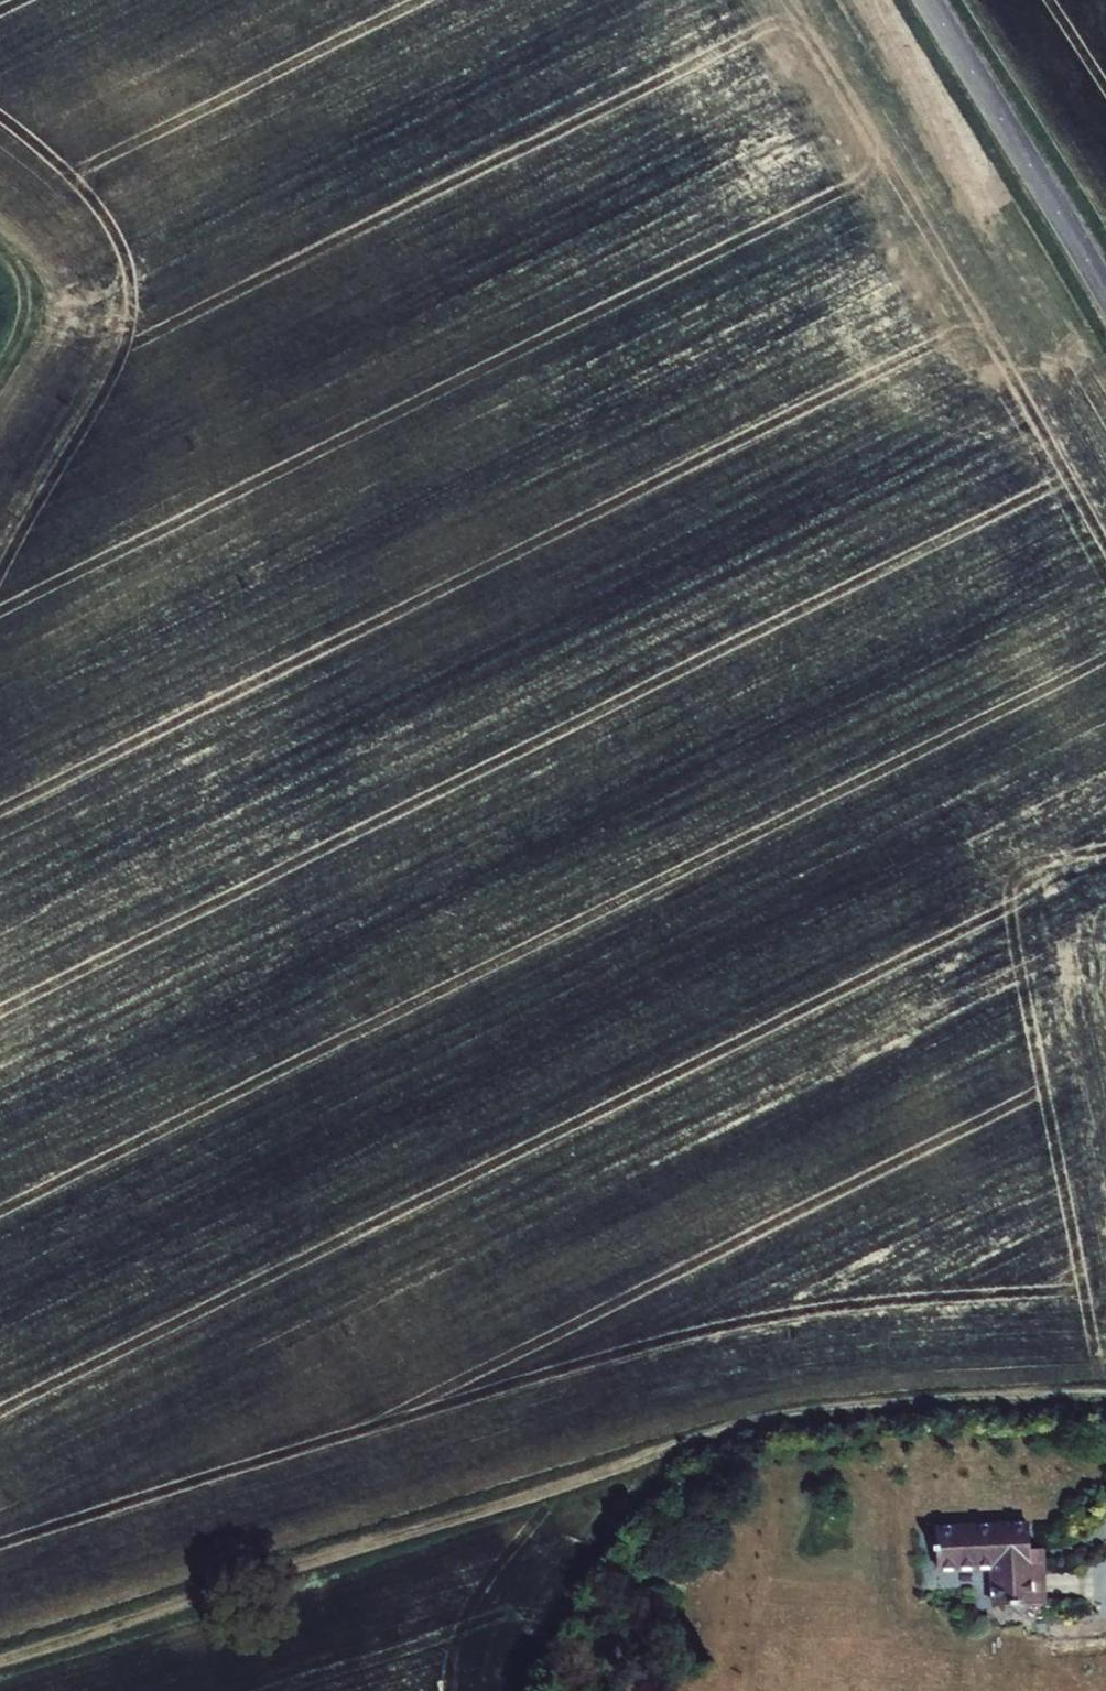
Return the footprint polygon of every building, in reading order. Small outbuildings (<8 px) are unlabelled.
[(1045,1501),(952,1484),(946,1528),(1001,1537),(996,1574),(1044,1580),(1049,1544),(1039,1542),(1045,1501)]
